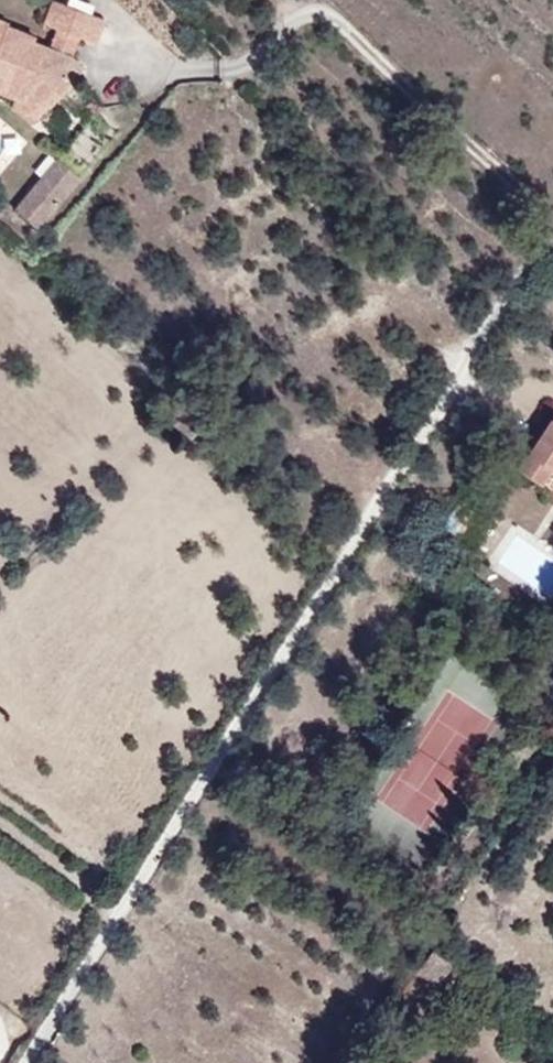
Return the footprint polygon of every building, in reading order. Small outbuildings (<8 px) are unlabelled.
[(0,4),(0,80),(15,85),(16,86),(16,87),(13,94),(36,110),(77,70),(62,47),(63,37),(73,41),(80,24),(97,30),(106,7),(88,0),(49,0),(45,10),(59,15),(53,32),(37,26),(39,23),(10,12),(11,9),(0,4)] [(158,0),(127,0),(126,2),(144,16),(158,0)] [(57,143),(15,194),(41,215),(83,165),(57,143)] [(551,400),(515,455),(540,472),(551,456),(552,458),(552,401),(551,400)] [(551,456),(540,472),(535,480),(552,491),(552,458),(551,456)] [(447,977),(462,955),(438,938),(423,961),(447,977)]
